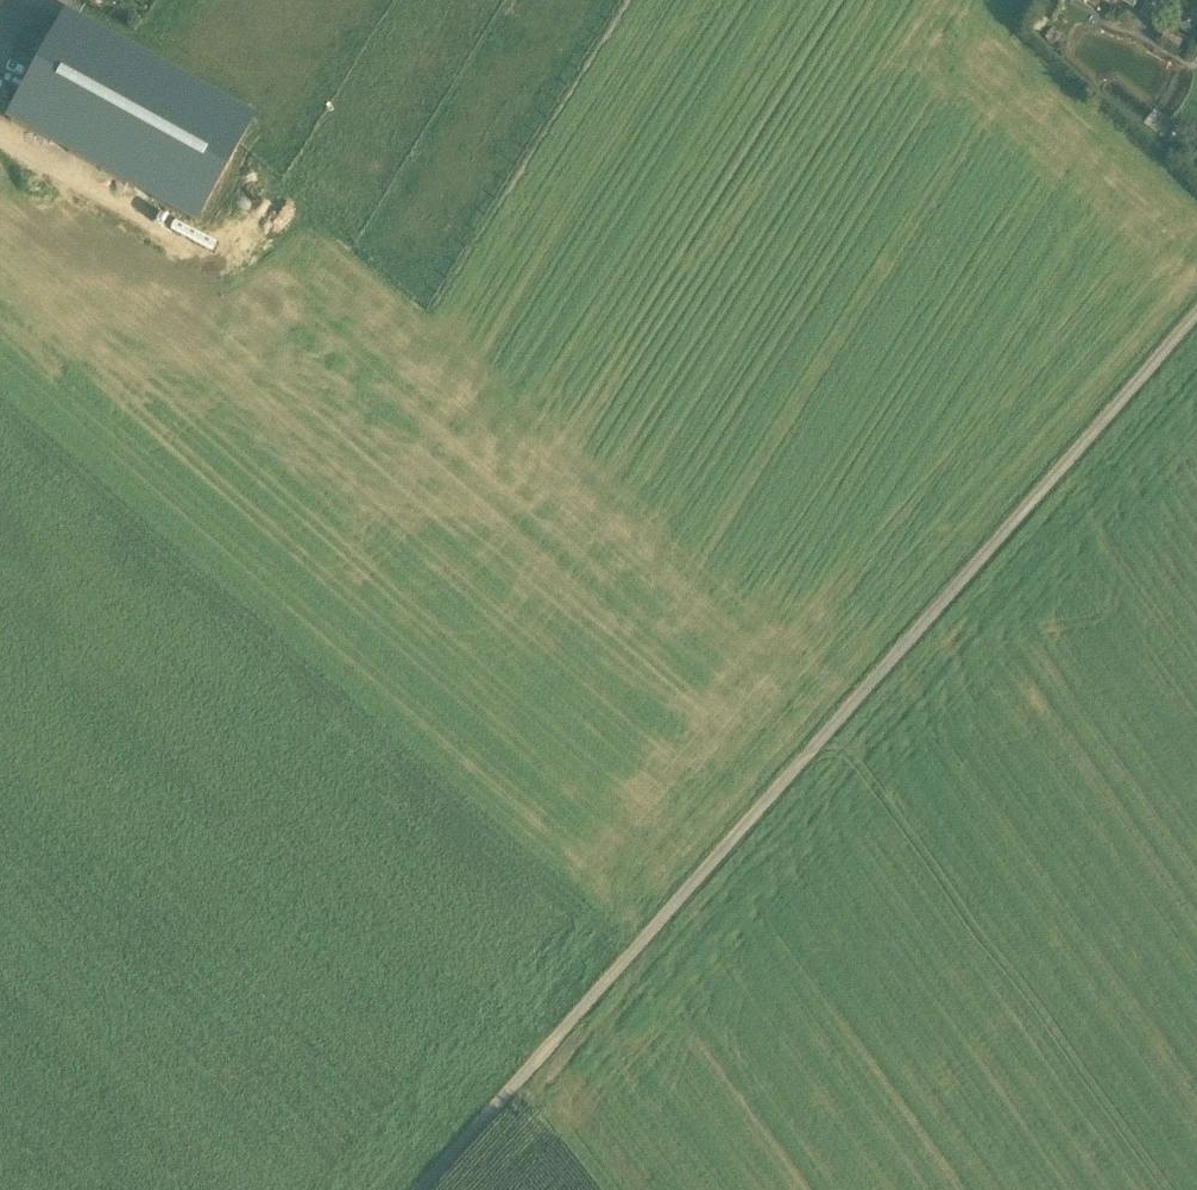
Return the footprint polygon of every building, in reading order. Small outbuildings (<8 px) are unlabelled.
[(1134,13),(1142,0),(1112,0),(1134,13)] [(1163,16),(1169,19),(1178,0),(1171,0),(1163,16)] [(64,16),(7,121),(194,225),(253,121),(64,16)]
